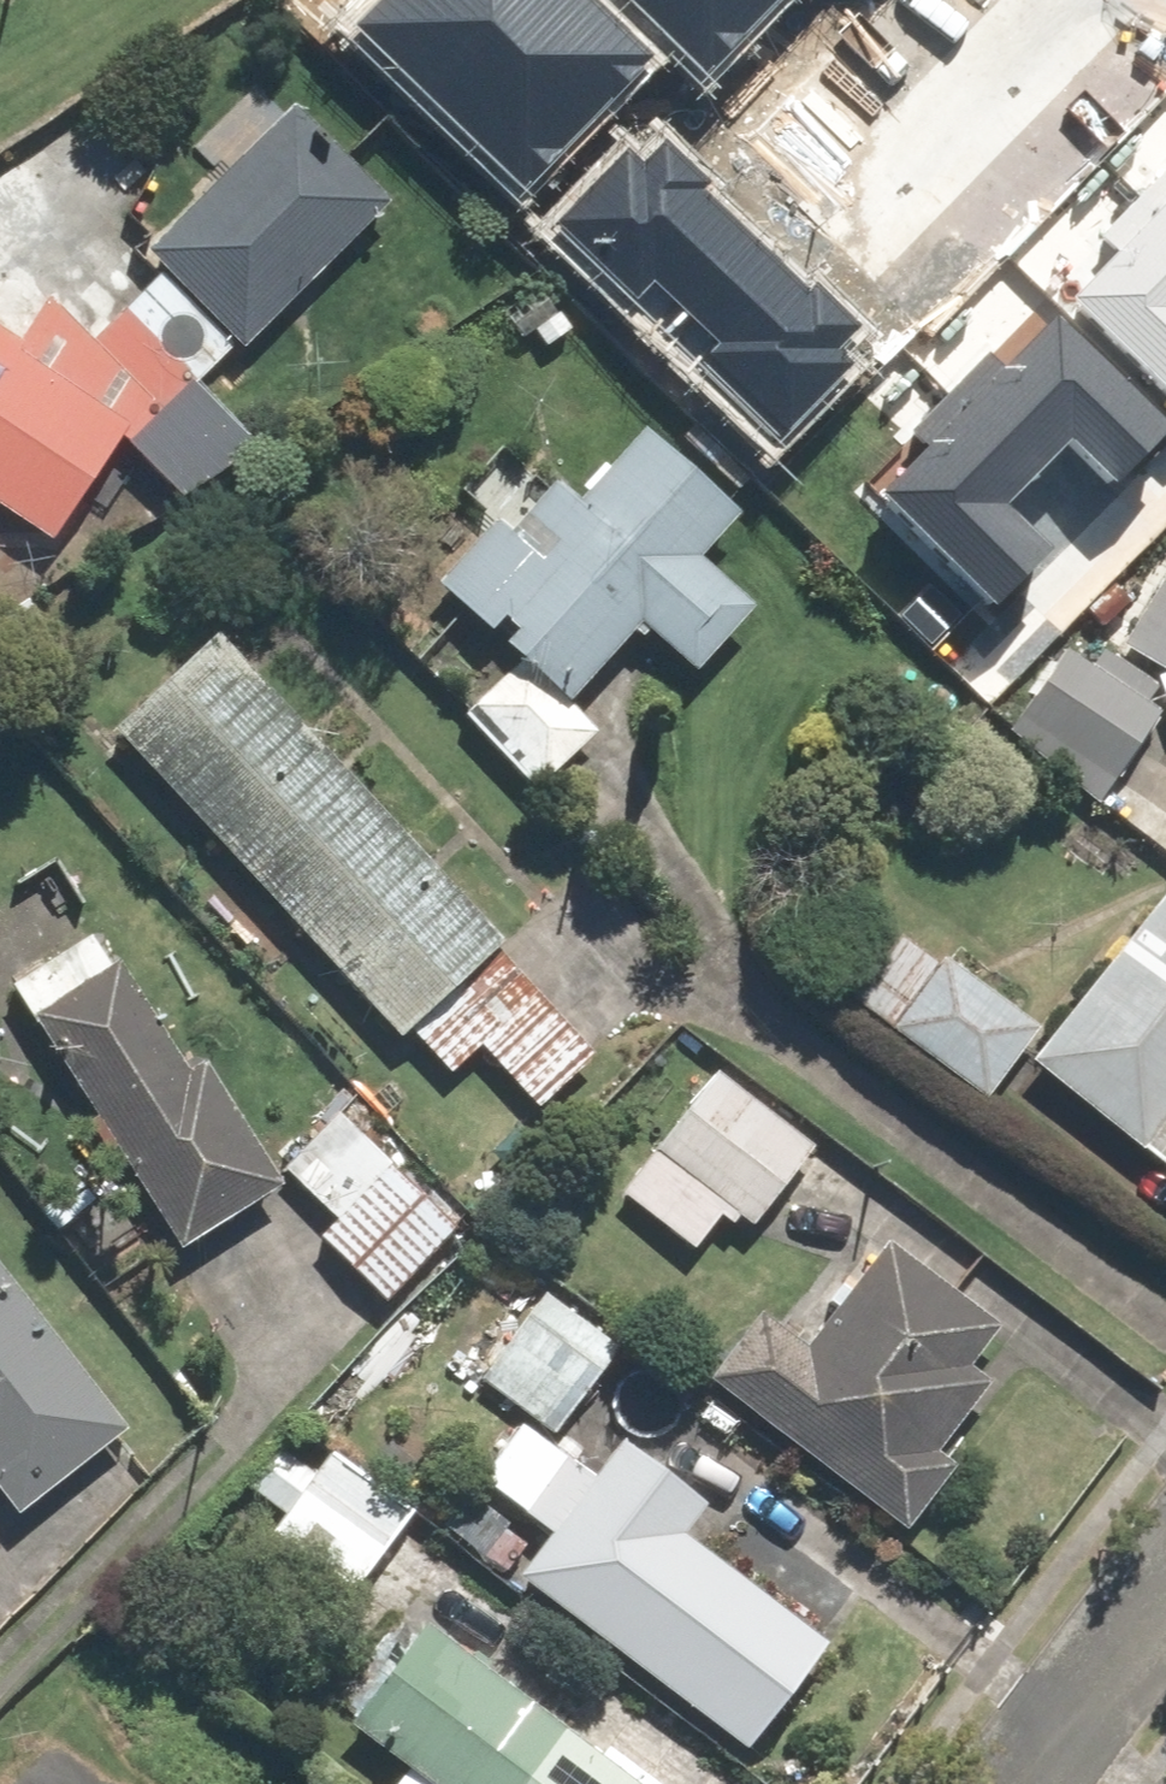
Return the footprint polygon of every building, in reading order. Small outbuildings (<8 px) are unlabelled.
[(350,28),(524,192),(644,66),(575,0),(377,0),(350,28)] [(716,83),(795,0),(628,0),(716,83)] [(390,206),(291,107),(143,253),(242,352),(390,206)] [(627,156),(564,223),(635,290),(649,276),(726,347),(703,371),(780,443),(860,358),(850,349),(868,329),(671,144),(644,172),(627,156)] [(1143,192),(1165,215),(1165,170),(1143,192)] [(1074,300),(1165,393),(1165,215),(1143,192),(1096,238),(1116,259),(1074,300)] [(223,350),(157,281),(93,341),(158,411),(223,350)] [(32,555),(126,408),(26,319),(0,357),(0,533),(32,555)] [(1066,319),(1024,359),(1003,339),(957,384),(1042,471),(1075,439),(1118,483),(1165,436),(1165,421),(1066,319)] [(930,451),(888,492),(996,602),(1052,547),(1009,503),(1042,471),(957,384),(910,430),(930,451)] [(738,516),(642,434),(580,506),(557,487),(512,539),(490,521),(434,586),(572,705),(639,627),(697,676),(756,608),(700,560),(738,516)] [(1119,648),(1165,676),(1165,571),(1119,648)] [(215,638),(115,732),(400,1035),(501,942),(215,638)] [(999,752),(1095,808),(1157,702),(1060,646),(999,752)] [(1161,1164),(1165,1158),(1165,908),(1039,1066),(1161,1164)] [(182,1249),(278,1185),(122,952),(25,1016),(182,1249)] [(1026,1020),(943,973),(901,1046),(984,1093),(1026,1020)] [(728,1260),(805,1142),(704,1077),(627,1195),(728,1260)] [(379,1162),(317,1230),(379,1286),(441,1219),(379,1162)] [(1023,1345),(874,1239),(750,1410),(899,1517),(1023,1345)] [(16,1508),(124,1427),(0,1262),(0,1487),(16,1508)] [(554,1429),(606,1348),(537,1305),(486,1386),(554,1429)] [(330,1616),(403,1516),(329,1462),(256,1562),(330,1616)] [(601,1475),(525,1581),(750,1742),(826,1636),(601,1475)] [(346,1728),(422,1783),(625,1783),(416,1632),(346,1728)]
